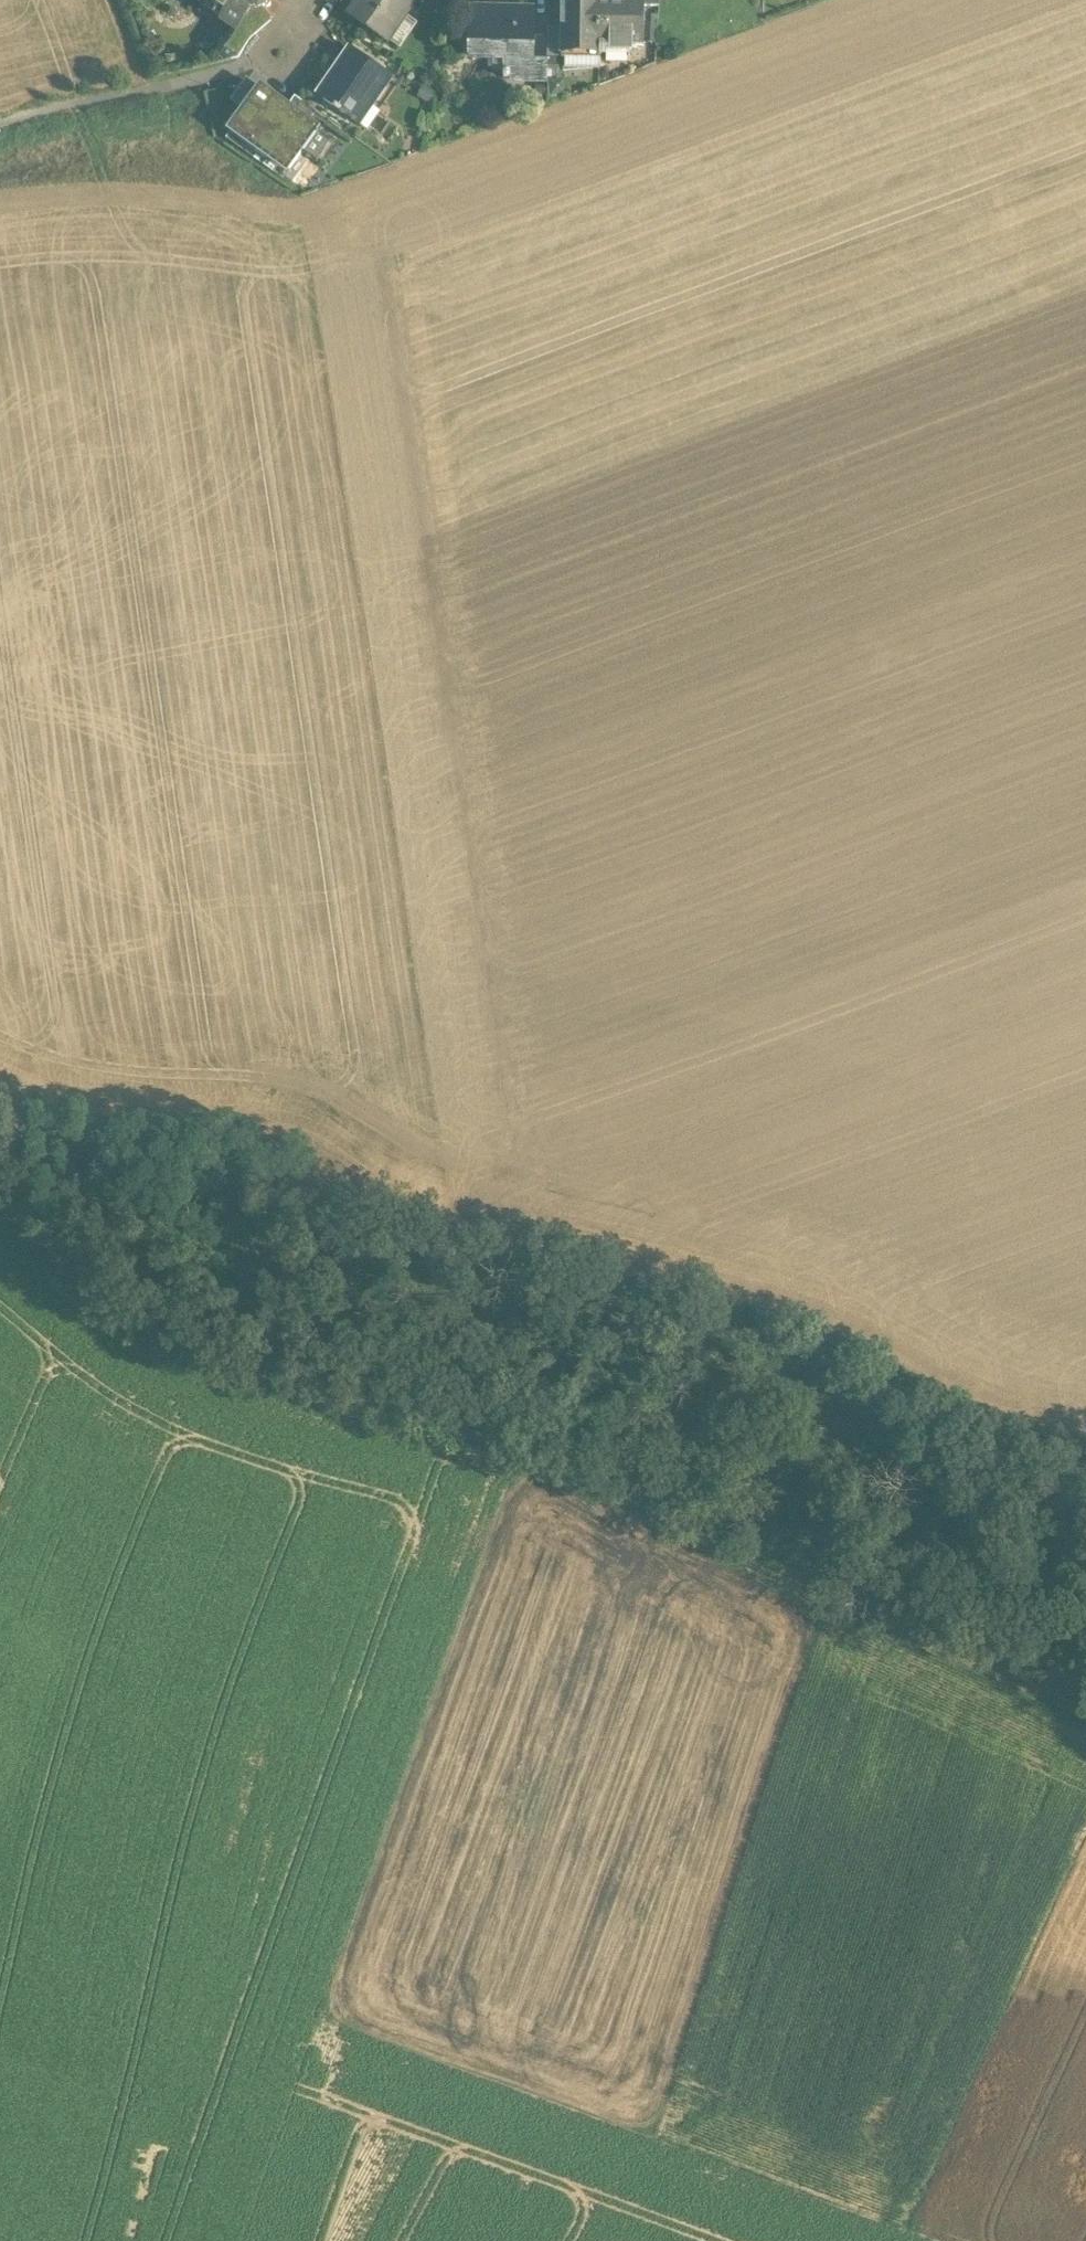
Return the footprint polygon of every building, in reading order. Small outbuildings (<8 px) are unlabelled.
[(239,26),(241,27),(255,7),(260,0),(201,0),(239,26)] [(414,0),(360,0),(349,17),(387,43),(416,1),(414,0)] [(634,1),(564,0),(564,31),(561,31),(560,57),(601,57),(601,48),(643,48),(643,23),(644,23),(644,8),(644,1),(634,1)] [(634,1),(644,1),(644,8),(659,8),(659,0),(635,0),(634,1)] [(534,13),(471,12),(471,59),(494,59),(494,49),(507,50),(506,74),(504,74),(504,81),(511,81),(532,81),(532,43),(533,43),(534,13)] [(561,31),(547,31),(547,43),(547,57),(560,57),(561,31)] [(533,43),(532,43),(532,81),(547,81),(547,57),(547,43),(533,43)] [(350,50),(335,72),(341,77),(324,102),(335,109),(334,111),(340,114),(341,113),(353,121),(365,105),(371,109),(392,78),(350,50)] [(285,110),(257,89),(242,110),(246,112),(233,131),(253,145),(289,170),(317,132),(285,110)] [(325,121),(293,98),(285,110),(317,132),(325,121)]
